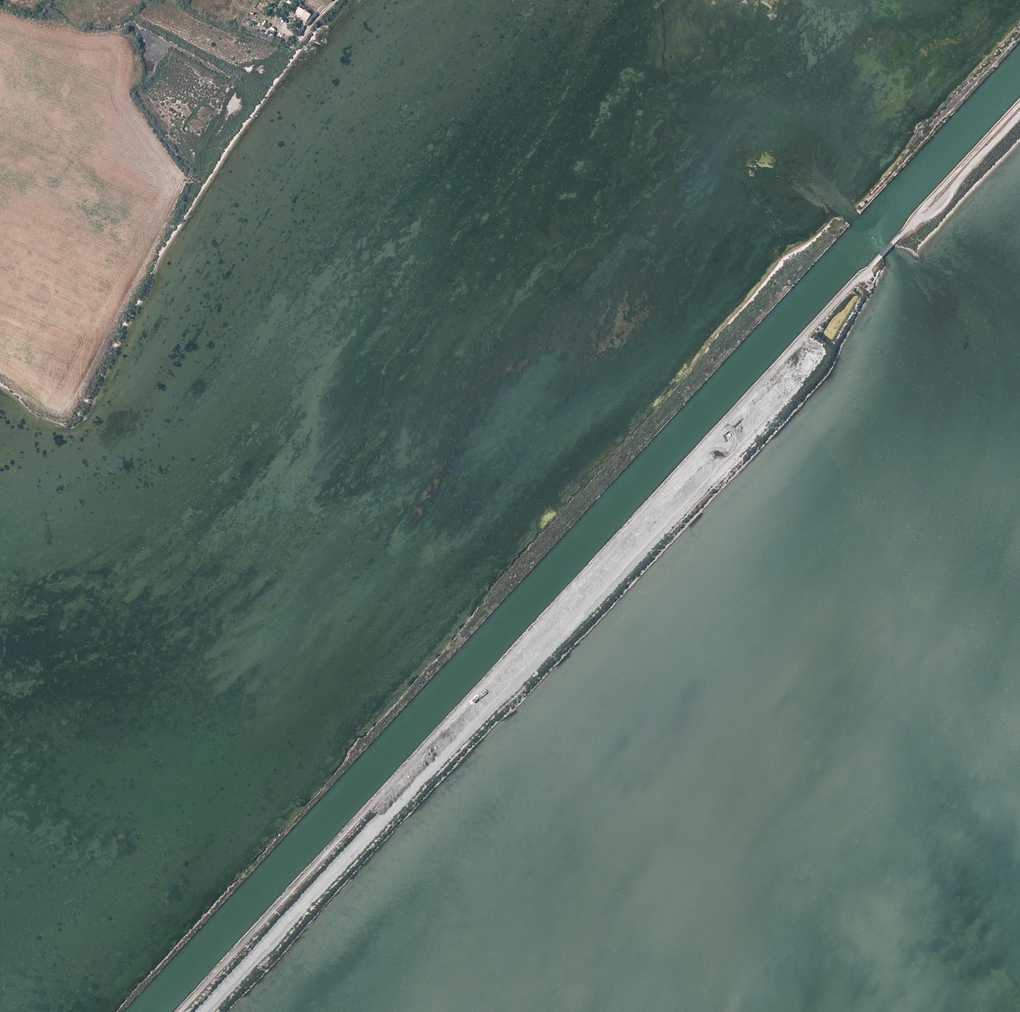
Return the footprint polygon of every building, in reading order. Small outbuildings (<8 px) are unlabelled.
[(309,21),(312,15),(300,8),(297,12),(303,16),(302,17),(309,21)]
